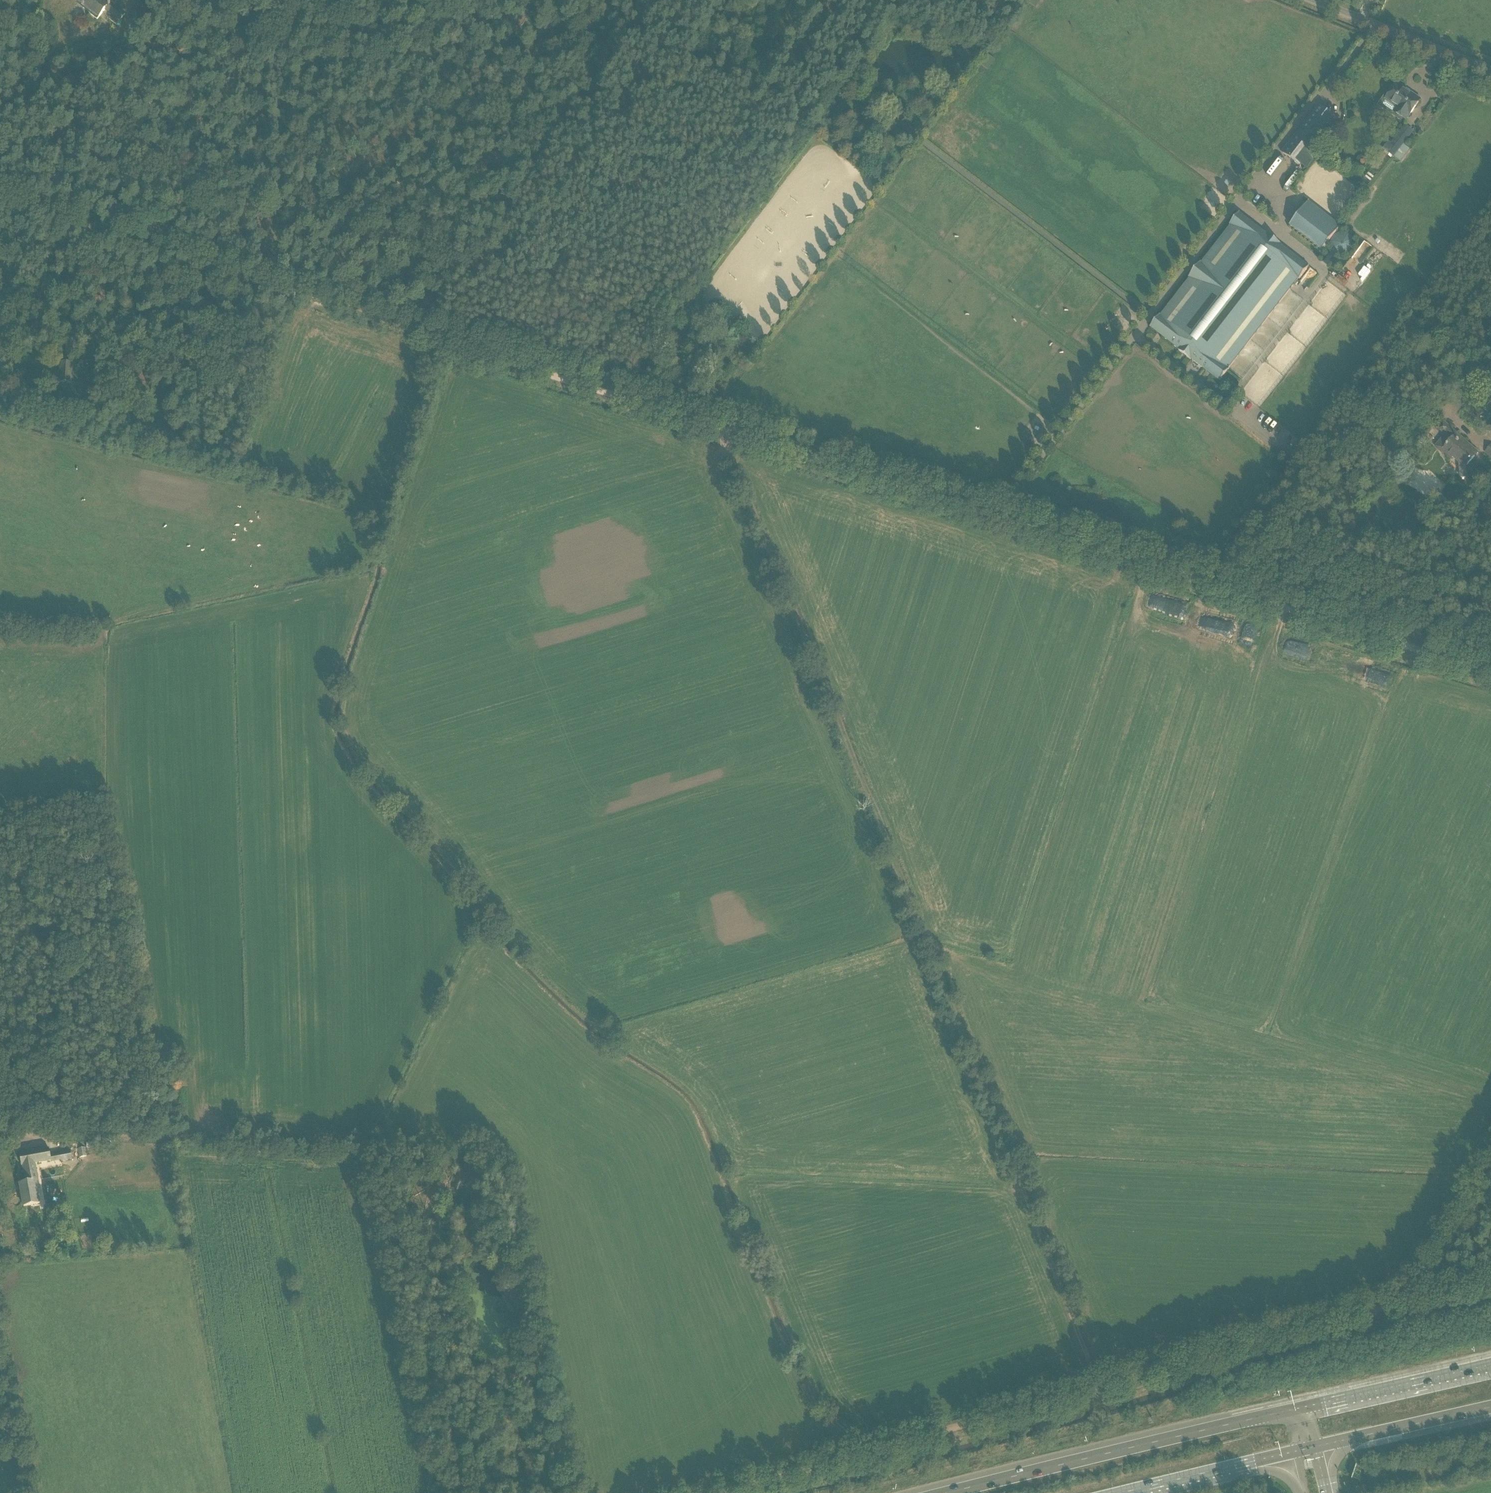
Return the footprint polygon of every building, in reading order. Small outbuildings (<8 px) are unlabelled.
[(78,2),(99,19),(105,11),(111,16),(109,18),(117,25),(119,22),(125,14),(111,3),(111,2),(108,0),(80,0),(78,2)] [(448,7),(454,18),(470,8),(466,0),(461,0),(448,7)] [(1420,101),(1396,84),(1392,89),(1390,87),(1385,94),(1388,96),(1385,100),(1396,108),(1393,113),(1406,122),(1409,116),(1410,117),(1414,109),(1420,101)] [(1335,119),(1318,106),(1283,153),(1299,166),(1300,165),(1306,170),(1320,151),(1314,146),(1315,145),(1313,144),(1333,118),(1335,119)] [(1388,141),(1382,149),(1393,157),(1394,158),(1413,132),(1413,131),(1405,125),(1391,143),(1388,141)] [(1308,202),(1290,226),(1322,251),(1341,227),(1308,202)] [(1231,226),(1201,263),(1200,263),(1189,278),(1190,279),(1160,316),(1159,316),(1150,328),(1179,350),(1178,351),(1190,360),(1191,359),(1220,382),(1229,370),(1228,369),(1298,278),(1299,279),(1309,267),(1280,245),(1280,244),(1269,235),(1268,235),(1239,213),(1230,225),(1231,226)] [(1477,453),(1464,441),(1461,439),(1442,421),(1435,429),(1443,437),(1434,447),(1441,453),(1442,451),(1451,460),(1452,458),(1458,463),(1459,478),(1467,478),(1467,465),(1470,460),(1477,453)] [(1183,621),(1222,632),(1226,618),(1187,607),(1183,621)] [(79,1158),(87,1156),(86,1147),(77,1148),(79,1158)] [(34,1151),(19,1154),(21,1166),(22,1165),(25,1177),(26,1182),(19,1184),(24,1207),(39,1204),(36,1188),(39,1187),(38,1180),(35,1181),(32,1166),(35,1163),(50,1160),(51,1160),(50,1157),(49,1149),(34,1151)] [(70,1150),(59,1152),(60,1155),(60,1156),(61,1160),(61,1161),(72,1159),(70,1150)]
